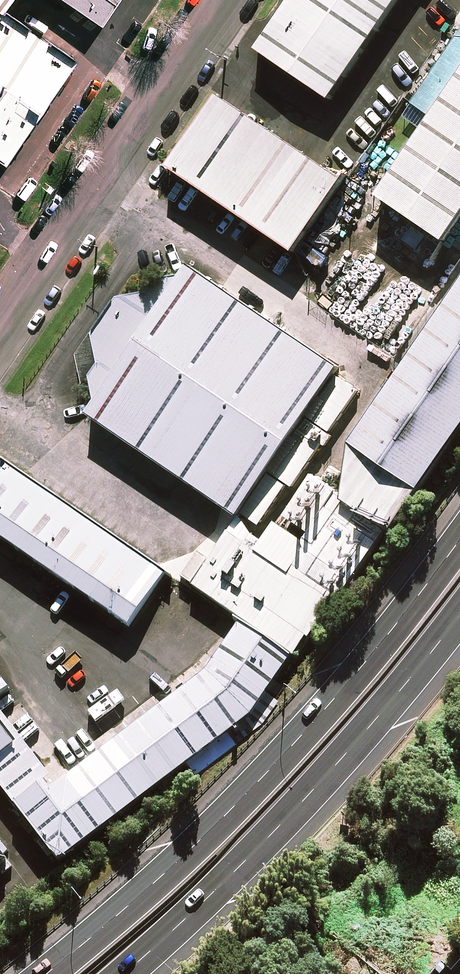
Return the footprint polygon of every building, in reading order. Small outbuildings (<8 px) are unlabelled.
[(96,17),(107,0),(71,0),(96,17)] [(256,46),(327,93),(390,0),(287,0),(256,46)] [(61,47),(0,6),(0,138),(61,47)] [(376,194),(447,241),(459,222),(459,69),(376,194)] [(343,172),(219,89),(170,162),(294,244),(343,172)] [(337,364),(188,265),(181,272),(162,271),(153,284),(121,291),(99,324),(103,355),(94,371),(99,393),(90,410),(240,509),(337,364)] [(353,435),(348,488),(396,516),(459,420),(459,279),(353,435)] [(9,463),(0,476),(0,542),(130,628),(169,570),(9,463)] [(266,535),(242,519),(198,583),(242,612),(255,594),(313,632),(338,595),(292,565),(308,542),(276,521),(266,535)] [(62,863),(254,713),(297,659),(216,665),(62,786),(0,707),(0,784),(62,863)] [(10,696),(0,684),(0,704),(10,696)]
